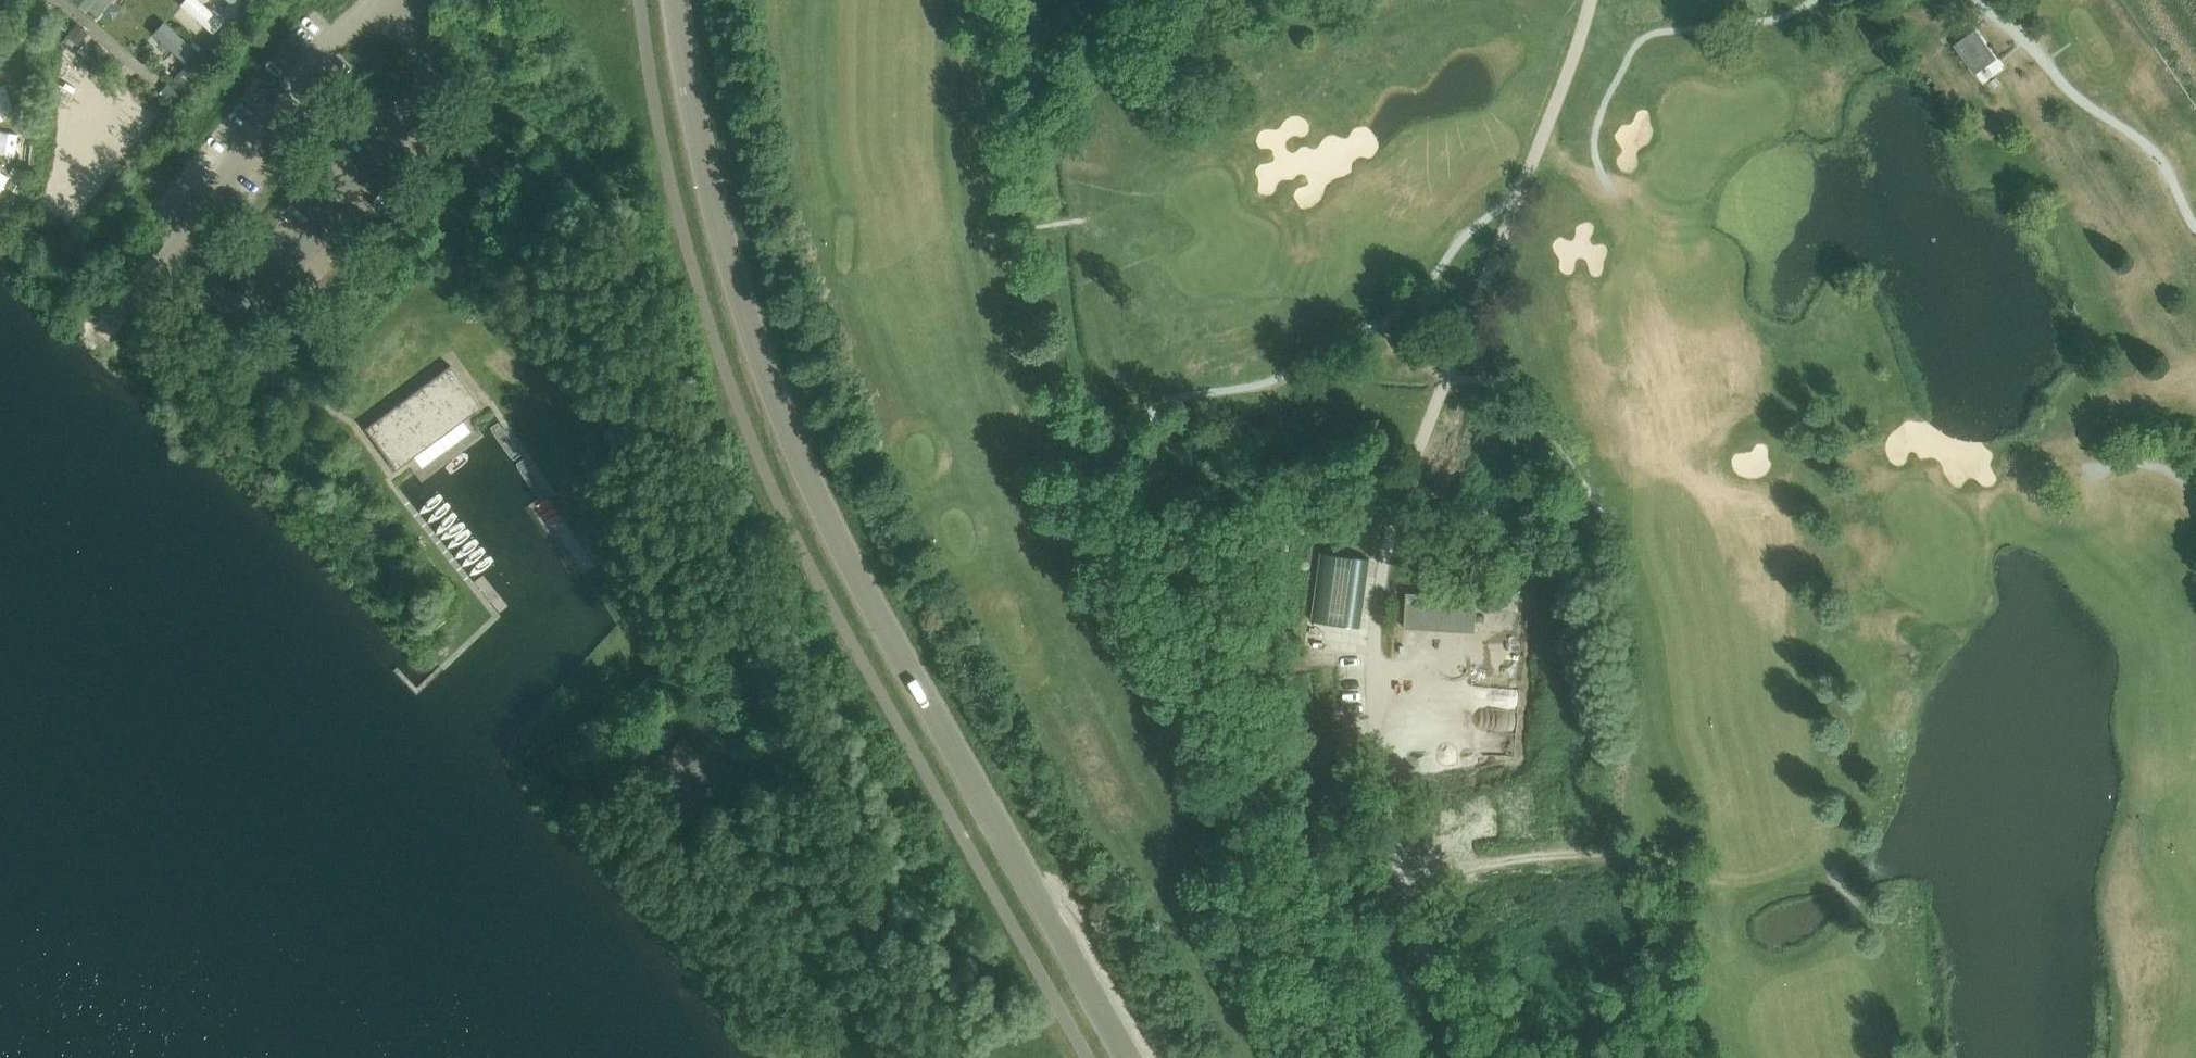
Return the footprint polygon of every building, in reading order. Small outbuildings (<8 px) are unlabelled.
[(98,15),(111,0),(80,0),(98,15)] [(226,18),(204,0),(183,0),(181,3),(216,31),(226,18)] [(166,19),(154,32),(193,68),(205,55),(166,19)] [(77,25),(68,35),(78,43),(87,33),(77,25)] [(98,45),(90,55),(98,62),(107,52),(98,45)] [(15,109),(9,83),(0,85),(0,112),(15,109)] [(21,153),(23,128),(0,126),(0,151),(21,153)] [(11,182),(8,187),(16,192),(20,187),(11,182)] [(450,365),(364,428),(396,470),(481,407),(450,365)] [(1320,552),(1311,622),(1360,628),(1370,559),(1320,552)] [(1404,628),(1475,632),(1477,596),(1406,593),(1404,628)] [(650,763),(677,799),(695,786),(668,750),(650,763)]
